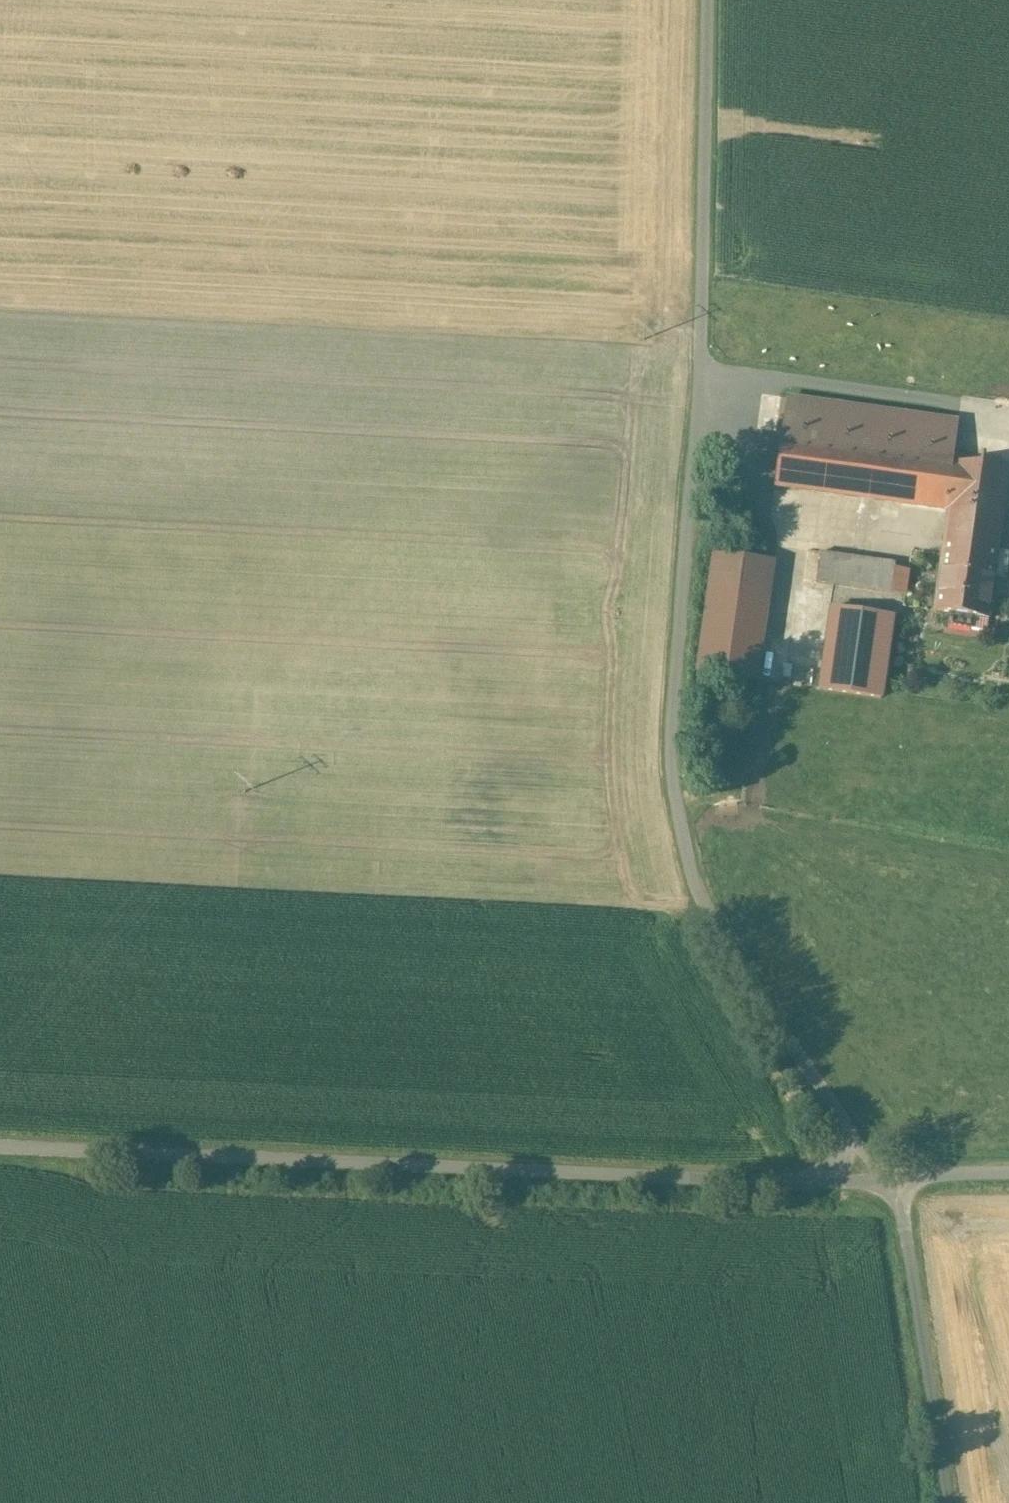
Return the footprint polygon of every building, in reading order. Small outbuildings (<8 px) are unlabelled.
[(958,422),(786,398),(781,437),(952,462),(958,422)] [(952,462),(781,437),(774,485),(949,509),(955,462),(952,462)] [(955,462),(949,509),(944,541),(998,548),(1008,471),(1008,470),(955,462)] [(998,548),(944,541),(935,609),(934,609),(934,611),(936,611),(936,610),(951,613),(950,619),(949,622),(952,623),(953,621),(968,623),(967,625),(970,626),(971,622),(970,622),(971,616),(987,618),(989,619),(989,617),(988,617),(998,550),(998,548)] [(895,562),(776,546),(772,575),(891,592),(895,562)] [(770,614),(725,608),(717,673),(763,678),(770,614)] [(892,616),(832,608),(820,689),(881,698),(892,616)]
